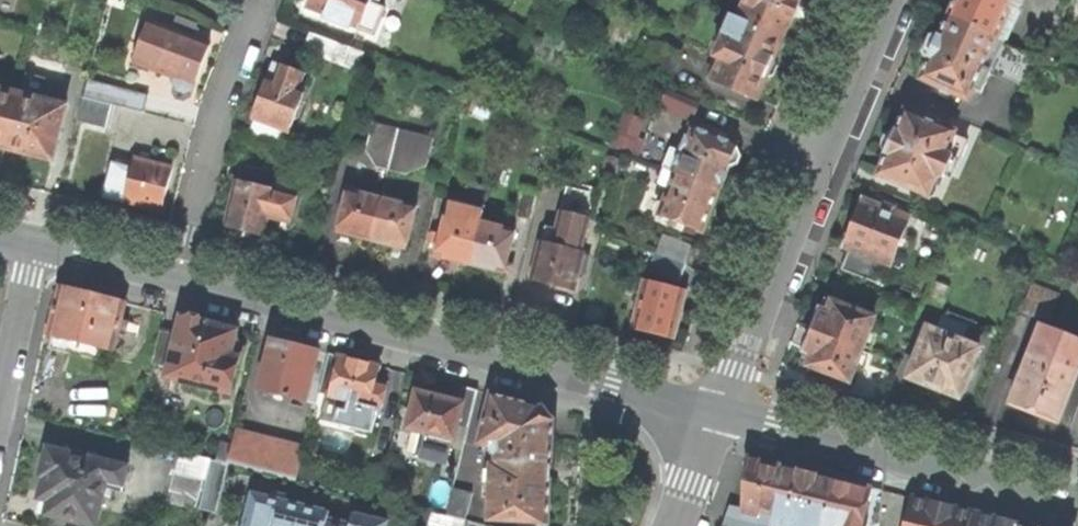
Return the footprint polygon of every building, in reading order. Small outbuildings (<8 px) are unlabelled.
[(374,37),(385,10),(377,6),(379,0),(310,0),(307,9),(326,17),(325,21),(347,31),(350,27),(374,37)] [(749,0),(740,20),(784,39),(792,21),(795,22),(799,14),(802,7),(799,5),(801,0),(748,0),(749,0)] [(957,1),(949,18),(1006,44),(1025,0),(956,0),(957,1)] [(775,58),(784,39),(740,20),(733,18),(715,59),(722,62),(712,83),(756,102),(766,79),(772,78),(775,72),(778,66),(775,58)] [(1038,58),(1006,44),(949,18),(942,38),(931,40),(927,49),(924,57),(929,65),(921,82),(970,103),(975,91),(984,95),(992,75),(1024,88),(1038,58)] [(200,69),(209,45),(192,39),(196,26),(176,19),(171,32),(160,28),(154,44),(142,40),(133,66),(174,80),(173,85),(176,92),(185,94),(192,91),(200,69)] [(149,23),(142,40),(154,44),(160,28),(149,23)] [(342,68),(348,49),(312,35),(305,54),(342,68)] [(680,54),(652,42),(641,68),(668,79),(680,54)] [(65,65),(32,57),(25,86),(51,91),(53,80),(61,82),(65,65)] [(248,138),(280,145),(283,132),(288,133),(304,93),(298,91),(303,76),(279,66),(275,82),(268,80),(260,102),(254,120),(248,138)] [(148,97),(87,83),(82,100),(112,107),(143,114),(148,97)] [(49,96),(51,91),(25,86),(24,90),(49,96)] [(0,91),(0,150),(5,151),(19,96),(0,91)] [(66,107),(19,96),(5,151),(28,157),(52,163),(66,107)] [(106,130),(112,107),(82,100),(76,123),(106,130)] [(956,136),(907,116),(901,132),(894,137),(889,135),(883,138),(880,143),(881,150),(888,158),(880,178),(930,198),(938,176),(946,180),(955,158),(962,161),(968,146),(954,140),(956,136)] [(675,131),(656,124),(646,151),(664,159),(675,131)] [(375,168),(388,172),(398,132),(371,126),(365,153),(375,168)] [(679,158),(669,155),(663,170),(668,172),(676,175),(719,192),(726,175),(730,164),(733,166),(738,164),(740,159),(741,154),(736,147),(691,128),(679,158)] [(432,142),(398,132),(388,172),(404,176),(425,168),(432,142)] [(169,170),(135,161),(131,173),(117,169),(109,201),(159,212),(166,182),(169,170)] [(619,164),(609,162),(606,179),(615,181),(619,164)] [(290,224),(297,197),(265,190),(269,173),(241,166),(225,228),(249,234),(262,237),(267,219),(290,224)] [(662,187),(670,190),(676,175),(668,172),(662,187)] [(707,220),(719,192),(676,175),(670,190),(659,217),(701,234),(707,220)] [(517,218),(531,222),(540,190),(525,186),(517,218)] [(544,244),(540,243),(531,281),(549,285),(574,292),(578,277),(582,258),(583,254),(580,254),(594,194),(567,188),(556,233),(550,232),(546,234),(544,244)] [(352,237),(371,242),(382,199),(348,191),(338,234),(352,237)] [(406,250),(416,207),(382,199),(371,242),(389,246),(406,250)] [(903,240),(910,220),(864,203),(853,232),(846,250),(852,252),(845,272),(879,285),(887,265),(903,272),(914,245),(903,240)] [(449,260),(469,265),(480,223),(482,213),(449,204),(446,213),(445,214),(435,257),(449,260)] [(504,274),(515,232),(480,223),(469,265),(486,270),(504,274)] [(692,249),(663,238),(657,255),(686,267),(692,249)] [(679,284),(686,267),(657,255),(650,272),(679,284)] [(589,260),(582,258),(578,277),(584,278),(589,260)] [(685,293),(644,283),(632,330),(649,334),(673,339),(685,293)] [(1059,297),(1035,287),(1026,312),(1050,321),(1059,297)] [(121,321),(125,304),(92,296),(61,289),(50,337),(52,338),(49,351),(101,364),(105,350),(114,353),(118,334),(121,321)] [(865,351),(877,320),(827,302),(821,315),(814,331),(865,351)] [(182,318),(178,336),(170,367),(168,378),(234,394),(244,349),(234,346),(238,333),(207,325),(182,318)] [(130,323),(121,321),(118,334),(127,336),(130,323)] [(980,349),(929,329),(909,380),(935,390),(960,400),(980,349)] [(852,384),(865,351),(814,331),(807,351),(802,365),(852,384)] [(170,367),(178,336),(161,332),(153,363),(170,367)] [(1058,333),(1052,348),(1038,343),(1025,373),(1022,373),(1016,388),(1018,390),(1012,407),(1033,414),(1058,424),(1077,372),(1077,341),(1058,333)] [(296,347),(274,341),(261,392),(307,404),(320,353),(296,347)] [(346,402),(369,408),(371,408),(372,404),(379,405),(382,391),(375,389),(381,368),(359,363),(340,358),(330,398),(333,399),(346,402)] [(455,443),(452,442),(450,449),(453,450),(463,453),(478,393),(462,389),(458,405),(464,406),(455,443)] [(409,431),(421,434),(433,437),(452,442),(455,443),(464,406),(458,405),(441,400),(418,395),(409,431)] [(499,468),(552,472),(554,423),(543,410),(514,402),(492,397),(480,445),(493,448),(499,457),(499,468)] [(330,410),(343,413),(346,402),(333,399),(330,410)] [(363,428),(369,408),(346,402),(343,413),(341,423),(363,428)] [(238,430),(230,465),(298,481),(306,446),(238,430)] [(427,462),(433,437),(421,434),(415,459),(427,462)] [(452,442),(433,437),(427,462),(449,467),(453,450),(450,449),(452,442)] [(127,469),(48,449),(43,466),(40,478),(46,479),(40,500),(51,503),(47,517),(84,525),(96,525),(107,483),(123,486),(127,469)] [(180,454),(176,474),(207,481),(212,461),(180,454)] [(759,508),(770,510),(781,465),(759,460),(743,456),(740,504),(759,508)] [(230,465),(212,461),(207,481),(204,496),(200,512),(218,516),(230,465)] [(832,478),(805,471),(781,465),(770,510),(767,523),(778,525),(821,525),(832,478)] [(552,472),(499,468),(492,468),(489,523),(521,525),(533,525),(550,525),(551,501),(552,472)] [(176,474),(172,489),(204,496),(207,481),(176,474)] [(821,525),(860,525),(870,487),(852,483),(832,478),(821,525)] [(168,504),(200,512),(204,496),(172,489),(168,504)] [(466,522),(473,496),(453,491),(447,518),(464,522),(466,522)] [(245,525),(326,525),(327,523),(330,509),(253,492),(245,525)] [(969,512),(930,503),(911,498),(904,525),(966,525),(969,512)] [(758,513),(759,508),(740,504),(739,510),(758,513)] [(390,520),(355,512),(352,525),(389,525),(390,520)] [(1014,523),(992,518),(969,512),(966,525),(1014,525),(1014,523)] [(429,525),(464,525),(464,522),(447,518),(432,514),(429,525)]
